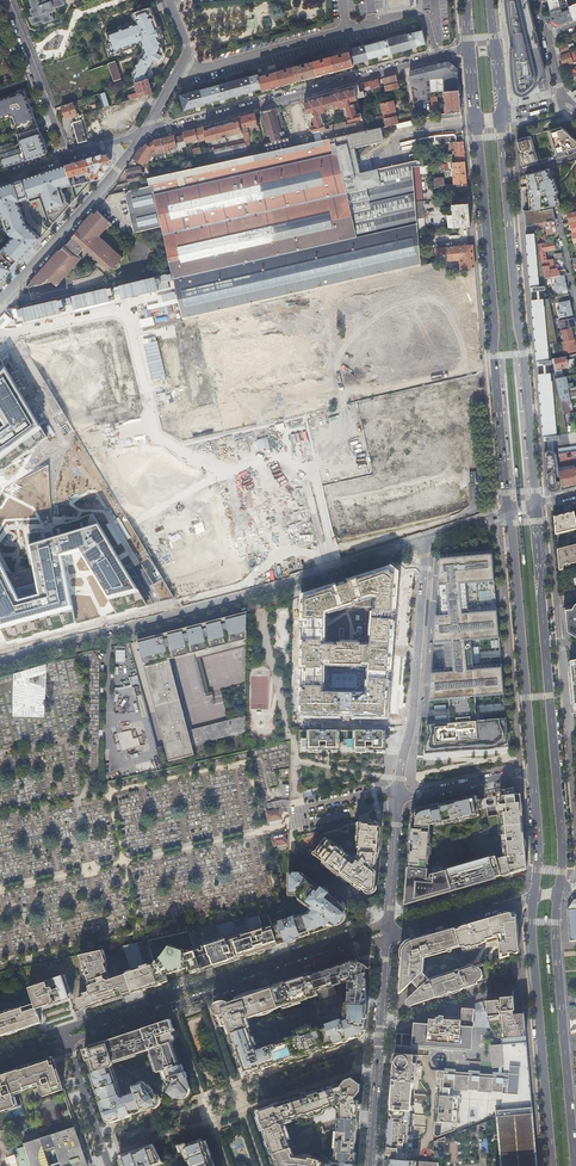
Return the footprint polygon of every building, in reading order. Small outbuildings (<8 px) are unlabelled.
[(33,8),(30,10),(33,17),(30,18),(33,25),(43,22),(44,24),(54,21),(51,13),(55,12),(54,9),(64,5),(62,0),(30,0),(33,8)] [(387,10),(417,7),(417,0),(386,0),(387,10)] [(538,79),(534,61),(543,59),(539,42),(537,42),(534,31),(535,31),(529,5),(528,0),(507,0),(510,26),(512,35),(512,39),(511,39),(510,39),(509,40),(509,41),(509,42),(510,43),(511,43),(513,43),(513,47),(512,54),(512,63),(514,79),(516,90),(519,93),(522,94),(527,93),(530,90),(533,86),(535,79),(538,79)] [(550,13),(561,9),(566,7),(563,0),(547,0),(550,13)] [(135,83),(154,77),(152,68),(158,66),(165,53),(162,45),(165,44),(151,7),(134,13),(137,23),(130,26),(130,25),(106,34),(109,43),(106,44),(109,52),(113,54),(135,47),(134,44),(142,41),(145,51),(142,58),(140,57),(136,66),(137,70),(134,76),(135,83)] [(558,24),(573,19),(569,9),(562,11),(561,9),(550,13),(552,21),(558,24)] [(350,52),(353,63),(426,44),(423,30),(349,50),(350,52)] [(544,66),(543,59),(534,61),(538,79),(535,79),(533,86),(530,90),(527,93),(522,94),(519,93),(516,90),(514,79),(512,63),(512,54),(513,47),(511,47),(511,59),(511,64),(512,72),(512,80),(513,84),(513,88),(515,90),(516,92),(518,94),(521,95),(524,95),(526,94),(531,92),(536,88),(540,84),(543,78),(544,73),(544,66)] [(336,71),(354,66),(353,63),(350,52),(332,57),(336,71)] [(560,55),(563,66),(575,62),(575,57),(574,52),(570,53),(570,52),(560,55)] [(317,76),(336,71),(332,57),(314,62),(317,76)] [(108,63),(114,81),(121,79),(115,61),(108,63)] [(299,81),(317,76),(314,62),(295,67),(299,81)] [(457,69),(448,62),(410,70),(411,80),(430,75),(431,93),(444,92),(460,90),(457,69)] [(258,73),(277,67),(276,65),(257,71),(258,73)] [(282,86),(299,81),(295,67),(288,69),(288,71),(287,72),(286,69),(278,71),(282,86)] [(262,88),(263,91),(282,86),(278,71),(270,74),(270,76),(269,76),(269,74),(259,77),(262,88)] [(185,109),(262,88),(259,77),(258,74),(181,95),(185,109)] [(159,78),(158,75),(154,77),(135,83),(139,94),(136,95),(136,93),(128,96),(129,100),(152,93),(150,84),(151,83),(154,82),(155,80),(155,79),(159,78)] [(384,80),(386,85),(397,82),(395,75),(382,78),(383,80),(384,80)] [(367,90),(374,88),(380,87),(378,80),(358,85),(360,92),(364,91),(367,90)] [(385,85),(386,91),(399,88),(397,82),(386,85),(385,85)] [(365,97),(364,91),(360,92),(358,85),(353,86),(357,99),(365,97)] [(357,99),(353,86),(340,90),(318,96),(304,100),(308,113),(312,112),(316,125),(312,126),(312,128),(313,132),(326,128),(324,123),(322,117),(321,114),(323,113),(345,107),(347,107),(348,110),(349,116),(349,117),(350,122),(362,119),(361,115),(361,113),(357,114),(354,101),(357,100),(357,99)] [(461,111),(460,90),(444,92),(445,97),(447,97),(447,107),(446,107),(446,113),(461,111)] [(38,128),(38,127),(37,128),(34,119),(35,119),(35,120),(35,119),(34,117),(32,111),(29,103),(27,99),(24,91),(0,99),(0,119),(8,116),(9,115),(13,117),(12,118),(17,134),(29,130),(38,128)] [(109,106),(105,92),(99,94),(103,108),(109,106)] [(394,101),(382,104),(384,115),(376,117),(377,120),(382,119),(385,118),(397,116),(394,101)] [(77,116),(73,102),(61,106),(65,117),(62,118),(63,120),(77,116)] [(270,136),(272,142),(281,140),(281,139),(286,138),(285,132),(281,133),(280,127),(281,127),(281,126),(279,126),(278,121),(279,121),(279,120),(278,121),(276,115),(278,115),(277,114),(276,115),(275,109),(278,108),(278,107),(271,109),(264,110),(265,111),(258,113),(258,114),(262,112),(263,118),(262,119),(263,119),(265,124),(263,125),(264,125),(265,125),(266,130),(265,131),(267,131),(268,136),(267,136),(267,137),(270,136)] [(345,111),(345,107),(323,113),(321,114),(322,117),(324,116),(345,111)] [(243,133),(245,141),(249,140),(250,139),(248,130),(246,129),(245,129),(244,128),(254,125),(256,127),(257,131),(260,130),(255,113),(238,117),(239,120),(243,133)] [(397,116),(385,118),(387,127),(396,124),(399,124),(397,116)] [(73,122),(78,143),(88,141),(83,119),(73,122)] [(222,125),(225,137),(243,133),(239,120),(222,125)] [(417,120),(399,124),(396,124),(397,129),(418,125),(417,120)] [(348,135),(358,133),(356,123),(346,125),(345,125),(345,122),(331,126),(331,125),(330,126),(330,129),(321,131),(323,141),(334,138),(348,135)] [(207,139),(208,142),(225,137),(222,125),(205,130),(207,139)] [(198,141),(198,142),(207,139),(205,130),(204,127),(195,129),(198,141)] [(558,155),(575,149),(575,140),(562,127),(551,130),(558,155)] [(17,134),(21,143),(0,150),(0,156),(3,167),(47,152),(40,132),(38,128),(17,134)] [(266,153),(174,173),(156,177),(148,179),(150,186),(142,188),(129,191),(126,195),(134,234),(162,227),(172,271),(182,319),(421,266),(420,243),(419,231),(413,167),(424,166),(423,159),(412,162),(361,173),(359,163),(355,148),(385,141),(382,128),(366,131),(358,133),(348,135),(334,138),(323,141),(298,146),(292,147),(273,151),(266,153)] [(189,131),(192,143),(198,141),(195,129),(189,131)] [(187,144),(192,143),(189,131),(183,132),(183,135),(186,143),(187,143),(187,144)] [(165,151),(165,152),(175,150),(175,148),(177,147),(174,136),(174,135),(161,138),(165,151)] [(177,147),(178,148),(185,146),(185,148),(187,148),(186,146),(186,143),(183,135),(179,136),(179,135),(174,136),(177,147)] [(420,145),(446,143),(457,142),(456,135),(445,136),(435,136),(419,140),(420,145)] [(517,139),(525,164),(537,160),(530,136),(517,139)] [(157,153),(158,157),(163,155),(162,152),(165,151),(161,138),(154,140),(157,153)] [(264,145),(265,148),(272,147),(290,141),(289,138),(281,140),(272,142),(264,144),(264,145)] [(144,165),(160,162),(158,157),(157,153),(154,140),(148,145),(146,144),(143,148),(141,147),(140,149),(139,149),(133,158),(144,165)] [(272,147),(273,151),(292,147),(291,144),(290,141),(272,147)] [(458,142),(457,142),(446,143),(447,150),(455,150),(455,151),(454,152),(454,156),(446,156),(446,164),(466,161),(464,142),(458,142)] [(228,147),(214,150),(216,158),(223,157),(222,155),(247,149),(246,143),(228,147)] [(411,155),(412,162),(423,159),(422,152),(411,155)] [(92,180),(100,178),(112,160),(107,154),(66,165),(71,185),(74,185),(75,185),(75,184),(73,176),(93,171),(94,171),(93,174),(93,175),(91,175),(92,180)] [(140,166),(144,165),(133,158),(127,169),(140,166)] [(468,183),(466,161),(446,164),(437,165),(438,171),(441,171),(449,170),(449,171),(446,172),(446,176),(446,178),(452,177),(453,178),(454,178),(454,184),(468,183)] [(40,238),(25,224),(18,202),(20,201),(27,198),(28,198),(29,202),(39,199),(46,220),(42,224),(48,229),(75,199),(71,185),(66,165),(22,180),(15,183),(14,182),(0,187),(0,282),(40,238)] [(140,180),(141,180),(140,176),(145,175),(145,177),(148,176),(151,176),(149,170),(147,171),(147,170),(141,171),(141,169),(140,166),(127,169),(126,169),(129,183),(140,180)] [(424,166),(413,167),(419,231),(426,230),(425,218),(426,218),(425,210),(424,210),(421,170),(430,169),(430,166),(424,166)] [(156,177),(174,173),(172,167),(155,171),(156,177)] [(555,204),(558,204),(555,194),(557,193),(552,176),(550,177),(547,168),(529,173),(531,192),(533,192),(535,209),(540,208),(554,205),(555,204)] [(436,179),(436,188),(439,187),(439,185),(445,185),(445,178),(436,179)] [(150,186),(148,179),(141,180),(140,180),(142,188),(150,186)] [(468,183),(454,184),(445,185),(439,185),(439,187),(439,192),(440,192),(454,190),(455,196),(459,195),(459,190),(468,189),(468,183)] [(449,228),(471,226),(469,198),(469,197),(460,199),(458,200),(453,201),(454,215),(448,216),(449,228)] [(540,208),(535,209),(530,210),(533,225),(555,220),(552,208),(540,210),(540,208)] [(99,235),(110,223),(96,209),(31,283),(35,286),(46,281),(47,279),(55,286),(58,286),(82,259),(78,256),(84,249),(106,269),(114,268),(115,269),(116,269),(117,269),(118,268),(119,268),(119,267),(119,266),(119,265),(119,264),(119,263),(118,263),(122,259),(99,239),(99,236),(99,235)] [(568,213),(570,223),(575,221),(575,211),(568,213)] [(555,220),(533,225),(534,230),(546,227),(548,233),(557,231),(555,220)] [(531,291),(533,291),(537,290),(539,290),(546,290),(546,289),(544,279),(541,262),(539,256),(539,252),(537,244),(536,239),(535,233),(529,234),(526,234),(530,279),(531,278),(532,287),(531,287),(531,291)] [(555,241),(537,244),(539,252),(557,248),(555,241)] [(437,249),(438,262),(445,260),(445,261),(449,260),(451,261),(458,261),(458,260),(460,260),(461,269),(475,268),(473,245),(437,249)] [(545,261),(541,262),(544,279),(550,277),(564,274),(566,274),(565,269),(558,271),(557,268),(554,269),(553,269),(552,267),(554,267),(552,259),(545,261)] [(434,263),(427,265),(429,271),(435,270),(434,263)] [(564,274),(550,277),(552,286),(555,285),(556,292),(567,290),(564,274)] [(552,364),(551,362),(548,345),(549,350),(555,349),(554,343),(557,343),(548,298),(540,299),(538,299),(532,299),(537,353),(538,353),(538,361),(537,361),(537,365),(543,365),(546,365),(551,364),(552,364)] [(557,309),(559,318),(573,315),(570,300),(558,302),(560,309),(557,309)] [(271,420),(331,409),(311,302),(140,334),(142,343),(146,342),(148,354),(181,348),(191,401),(245,391),(246,397),(269,393),(270,396),(275,395),(277,410),(269,412),(271,420)] [(171,304),(140,310),(141,318),(164,313),(164,314),(172,312),(171,304)] [(559,320),(561,330),(572,328),(575,327),(574,317),(559,320)] [(572,328),(561,330),(564,341),(574,339),(572,329),(572,328)] [(574,339),(564,341),(561,342),(564,353),(571,352),(570,350),(575,349),(574,339)] [(554,358),(557,368),(575,364),(575,363),(575,354),(554,358)] [(1,361),(0,362),(0,417),(6,428),(0,432),(0,474),(47,440),(1,361)] [(544,440),(549,440),(560,439),(559,435),(559,434),(568,434),(563,414),(560,401),(558,390),(555,378),(554,373),(546,373),(544,373),(538,374),(543,428),(544,428),(545,436),(544,436),(544,440)] [(559,377),(555,378),(558,390),(567,388),(569,387),(573,387),(572,383),(568,384),(567,376),(559,377)] [(558,390),(560,401),(571,399),(575,398),(575,386),(574,386),(573,387),(569,387),(567,388),(558,390)] [(560,401),(563,414),(573,412),(571,399),(560,401)] [(544,455),(547,484),(547,485),(547,486),(548,488),(549,489),(551,491),(553,491),(554,491),(557,491),(558,489),(560,488),(561,486),(561,485),(559,471),(558,467),(556,454),(556,452),(554,451),(553,450),(551,449),(549,449),(546,450),(545,452),(544,455)] [(558,467),(574,464),(575,467),(559,471),(561,485),(562,486),(571,483),(575,482),(575,451),(573,451),(573,456),(572,456),(567,457),(566,452),(565,452),(561,453),(558,453),(556,454),(558,467)] [(475,472),(476,484),(483,484),(483,472),(475,472)] [(6,497),(19,485),(8,474),(0,481),(0,491),(6,497)] [(34,511),(37,523),(45,521),(42,509),(34,511)] [(575,530),(575,521),(574,512),(564,514),(554,517),(556,535),(575,530)] [(9,645),(76,624),(61,555),(81,549),(117,614),(148,606),(96,515),(30,534),(40,596),(20,601),(0,559),(0,628),(9,645)] [(557,550),(559,571),(563,570),(563,567),(564,565),(567,564),(568,565),(575,563),(575,546),(557,550)] [(430,686),(429,701),(449,699),(476,697),(504,695),(502,668),(473,670),(471,641),(499,638),(497,612),(494,582),(492,555),(483,556),(440,560),(438,587),(439,586),(442,616),(436,617),(434,644),(444,643),(447,673),(431,674),(430,686)] [(403,567),(306,594),(304,686),(305,687),(305,695),(305,696),(321,697),(322,696),(343,697),(343,691),(343,693),(344,646),(349,645),(349,640),(349,637),(344,637),(344,621),(351,620),(344,619),(399,605),(399,588),(403,587),(403,567)] [(28,569),(12,574),(17,589),(32,584),(28,569)] [(575,605),(564,607),(568,632),(575,638),(575,604),(575,605)] [(246,646),(246,612),(175,631),(138,640),(169,761),(195,755),(170,660),(181,657),(194,653),(196,659),(246,646)] [(370,641),(365,709),(388,711),(390,671),(398,672),(400,643),(370,641)] [(116,661),(126,662),(126,647),(117,646),(116,661)] [(131,685),(138,683),(136,676),(129,678),(131,685)] [(40,681),(32,677),(18,707),(30,712),(41,689),(37,687),(40,681)] [(476,697),(449,699),(451,724),(427,725),(425,754),(509,747),(506,719),(478,721),(476,697)] [(246,716),(228,721),(231,735),(246,731),(246,716)] [(228,720),(188,731),(192,746),(232,736),(231,735),(228,721),(228,720)] [(387,731),(299,730),(299,745),(386,746),(387,731)] [(140,748),(140,740),(120,740),(120,748),(140,748)] [(417,810),(415,813),(413,815),(413,818),(406,904),(451,891),(451,890),(456,889),(457,889),(496,878),(496,877),(501,876),(502,876),(511,874),(511,872),(516,871),(516,872),(527,869),(520,794),(514,795),(514,788),(505,790),(505,796),(500,796),(478,799),(477,796),(421,809),(419,809),(417,810)] [(289,807),(289,801),(280,800),(273,802),(274,808),(274,809),(279,807),(282,807),(289,807)] [(280,810),(267,813),(269,821),(282,818),(280,810)] [(498,815),(488,817),(489,830),(499,829),(498,815)] [(380,826),(378,824),(372,819),(369,820),(368,825),(360,824),(359,822),(347,824),(348,828),(347,831),(341,831),(341,829),(328,832),(325,836),(311,854),(313,855),(334,871),(334,870),(355,886),(356,884),(363,889),(364,888),(365,890),(366,891),(368,891),(370,892),(372,891),(374,890),(375,890),(379,839),(380,826)] [(311,854),(325,836),(320,832),(303,853),(310,859),(313,855),(311,854)] [(285,834),(272,837),(274,846),(287,843),(285,834)] [(288,896),(298,896),(298,898),(312,909),(309,914),(295,918),(294,914),(290,917),(291,918),(279,922),(280,925),(272,927),(278,945),(282,943),(292,940),(322,930),(328,928),(331,925),(334,925),(337,925),(339,925),(342,923),(344,921),(345,920),(346,918),(346,916),(346,914),(346,912),(345,909),(344,908),(342,906),(343,905),(303,874),(289,873),(288,896)] [(575,940),(575,900),(568,910),(570,941),(575,940)] [(460,929),(456,930),(460,945),(461,947),(465,946),(465,948),(471,946),(471,947),(483,944),(483,942),(486,941),(486,940),(494,937),(494,936),(498,934),(499,938),(500,953),(502,953),(503,957),(509,955),(509,953),(513,952),(513,953),(515,953),(516,953),(517,953),(518,952),(519,950),(516,917),(513,917),(511,915),(509,913),(462,926),(461,927),(460,929)] [(188,931),(195,951),(201,968),(201,969),(234,958),(235,959),(254,953),(262,950),(273,946),(278,945),(272,927),(263,929),(259,916),(245,919),(248,930),(237,934),(233,922),(216,925),(221,939),(199,946),(193,930),(188,931)] [(482,976),(483,973),(482,972),(482,971),(482,970),(480,969),(478,967),(478,965),(467,969),(466,967),(430,979),(423,972),(424,971),(425,958),(448,951),(447,949),(460,945),(456,930),(455,928),(412,941),(404,943),(403,944),(402,961),(399,994),(413,982),(419,989),(408,999),(407,1000),(407,1001),(407,1002),(408,1004),(410,1006),(412,1006),(478,984),(477,982),(479,981),(481,979),(482,976)] [(125,971),(126,974),(132,992),(132,993),(138,991),(137,989),(162,981),(163,983),(168,981),(167,979),(170,974),(186,968),(191,972),(192,973),(197,972),(196,970),(201,968),(195,951),(189,953),(189,950),(183,949),(169,945),(160,957),(156,961),(158,963),(145,968),(136,943),(123,946),(131,969),(125,971)] [(106,962),(102,950),(79,956),(85,973),(86,973),(92,989),(90,990),(89,991),(81,994),(82,997),(79,998),(78,1001),(78,1004),(79,1006),(79,1007),(85,1005),(86,1008),(105,1002),(121,997),(124,996),(124,994),(132,992),(126,974),(108,980),(105,979),(103,973),(107,972),(105,963),(106,962)] [(316,972),(311,974),(317,992),(341,984),(340,981),(350,978),(348,1003),(363,1004),(365,973),(364,973),(363,970),(369,969),(366,967),(363,964),(360,963),(356,962),(352,961),(348,961),(334,966),(316,972)] [(520,970),(520,961),(510,964),(512,972),(520,970)] [(311,974),(288,981),(279,984),(271,986),(277,1004),(282,1003),(283,1007),(283,1009),(306,1001),(305,999),(307,998),(318,994),(317,992),(311,974)] [(46,982),(29,988),(34,1004),(36,1009),(54,1003),(72,997),(65,975),(46,981),(46,982)] [(222,1003),(213,1005),(217,1016),(219,1015),(223,1026),(226,1025),(229,1034),(250,1027),(247,1018),(278,1008),(277,1004),(271,986),(260,990),(248,994),(235,998),(236,1000),(227,1003),(226,1001),(222,1003)] [(504,1038),(526,1036),(524,1012),(514,1012),(514,1010),(515,1010),(513,991),(487,1000),(489,1020),(501,1016),(501,1015),(502,1015),(504,1038)] [(474,1022),(473,1027),(491,1028),(482,1001),(474,1004),(473,1009),(473,1022),(474,1022)] [(363,1004),(348,1003),(346,1003),(345,1021),(342,1021),(341,1019),(326,1024),(327,1028),(319,1030),(325,1048),(356,1037),(356,1036),(359,1035),(360,1035),(361,1035),(361,1034),(362,1034),(362,1033),(363,1033),(363,1032),(363,1031),(364,1027),(365,1027),(366,1004),(363,1004)] [(5,1035),(8,1034),(8,1035),(19,1032),(18,1031),(25,1029),(34,1026),(41,1023),(36,1009),(34,1004),(23,1008),(22,1006),(0,1013),(0,1037),(5,1035)] [(401,1046),(430,1048),(442,1048),(442,1050),(454,1051),(455,1050),(467,1050),(468,1039),(471,1039),(472,1027),(473,1027),(474,1022),(473,1022),(473,1009),(462,1008),(461,1018),(458,1018),(459,1017),(444,1017),(444,1016),(439,1015),(439,1017),(436,1017),(436,1019),(429,1019),(429,1024),(416,1023),(415,1035),(402,1034),(401,1046)] [(118,1060),(150,1050),(157,1072),(178,1065),(167,1032),(174,1030),(170,1020),(150,1027),(117,1037),(106,1041),(113,1062),(118,1060)] [(307,1025),(296,1029),(296,1030),(293,1031),(295,1037),(289,1039),(289,1041),(295,1058),(325,1048),(319,1030),(319,1029),(313,1031),(311,1025),(308,1026),(307,1025)] [(256,1072),(257,1074),(263,1072),(262,1069),(295,1058),(289,1041),(286,1043),(285,1040),(256,1051),(254,1046),(257,1045),(254,1036),(251,1037),(248,1028),(250,1027),(229,1034),(245,1075),(256,1072)] [(511,1100),(512,1109),(533,1107),(528,1058),(526,1036),(504,1038),(501,1039),(501,1044),(491,1044),(492,1067),(499,1066),(499,1072),(494,1071),(493,1074),(480,1072),(480,1070),(470,1069),(469,1072),(456,1070),(456,1068),(446,1067),(446,1069),(442,1069),(439,1069),(437,1085),(438,1085),(438,1092),(436,1092),(434,1120),(435,1120),(434,1131),(434,1132),(435,1134),(436,1134),(437,1135),(438,1134),(453,1129),(454,1128),(455,1126),(456,1125),(456,1124),(454,1123),(455,1122),(456,1122),(457,1122),(460,1094),(450,1093),(451,1086),(454,1087),(454,1088),(468,1090),(468,1088),(478,1089),(478,1091),(492,1092),(492,1090),(503,1091),(502,1093),(516,1094),(515,1100),(511,1100)] [(87,1061),(107,1120),(108,1119),(110,1120),(110,1121),(137,1112),(137,1110),(142,1109),(143,1110),(158,1105),(159,1101),(158,1098),(153,1092),(154,1091),(148,1085),(147,1086),(144,1082),(133,1086),(135,1091),(129,1093),(130,1095),(125,1097),(124,1095),(122,1094),(120,1095),(110,1067),(114,1066),(113,1062),(118,1060),(113,1062),(106,1041),(89,1047),(89,1048),(84,1050),(88,1061),(87,1061)] [(395,1053),(417,1055),(429,1056),(430,1048),(401,1046),(395,1045),(395,1053)] [(387,1159),(407,1160),(407,1155),(411,1103),(428,1105),(429,1095),(414,1094),(416,1073),(417,1073),(418,1064),(417,1063),(417,1058),(417,1055),(395,1053),(394,1057),(393,1071),(395,1071),(393,1104),(391,1103),(391,1105),(391,1108),(390,1108),(388,1141),(387,1154),(386,1159),(387,1159)] [(21,1105),(17,1092),(39,1085),(43,1096),(63,1090),(52,1059),(49,1060),(43,1062),(37,1064),(31,1066),(24,1068),(17,1070),(10,1073),(4,1075),(0,1076),(0,1112),(21,1105)] [(188,1090),(190,1088),(182,1064),(178,1065),(157,1072),(163,1071),(167,1083),(169,1083),(171,1088),(168,1092),(170,1093),(171,1093),(176,1096),(176,1097),(177,1098),(180,1096),(182,1096),(184,1095),(185,1095),(187,1093),(188,1090)] [(297,1097),(292,1099),(298,1117),(302,1116),(302,1117),(307,1116),(308,1113),(320,1109),(324,1110),(332,1107),(331,1104),(333,1103),(340,1108),(340,1115),(338,1116),(338,1117),(357,1119),(360,1085),(352,1078),(346,1081),(342,1086),(338,1087),(337,1084),(306,1094),(306,1096),(298,1099),(297,1097)] [(516,1094),(502,1093),(501,1107),(504,1107),(504,1109),(512,1109),(511,1100),(515,1100),(516,1094)] [(298,1117),(292,1099),(279,1103),(279,1105),(273,1107),(273,1106),(257,1111),(259,1118),(261,1117),(265,1128),(263,1129),(265,1135),(267,1142),(269,1141),(271,1144),(268,1145),(272,1155),(273,1154),(290,1148),(287,1140),(284,1133),(282,1125),(285,1123),(284,1121),(288,1120),(290,1120),(292,1119),(298,1117)] [(331,1104),(332,1107),(337,1110),(336,1116),(338,1116),(340,1115),(340,1108),(333,1103),(331,1104)] [(512,1109),(504,1109),(495,1110),(496,1118),(500,1165),(538,1165),(533,1107),(512,1109)] [(308,1113),(307,1116),(310,1117),(322,1113),(324,1110),(320,1109),(308,1113)] [(357,1124),(357,1119),(338,1117),(334,1161),(354,1163),(357,1124)] [(496,1118),(432,1141),(433,1153),(437,1153),(438,1163),(439,1165),(500,1165),(496,1118)] [(291,1139),(285,1124),(282,1125),(284,1133),(287,1132),(289,1139),(291,1139)] [(15,1148),(19,1160),(18,1160),(20,1165),(76,1165),(75,1162),(88,1157),(79,1132),(77,1126),(74,1127),(15,1148)] [(201,1142),(200,1140),(179,1147),(189,1165),(215,1165),(206,1140),(201,1142)] [(163,1164),(153,1144),(138,1149),(139,1152),(120,1158),(123,1165),(157,1165),(163,1164)] [(14,1147),(11,1148),(14,1157),(16,1161),(18,1165),(20,1165),(18,1160),(19,1160),(15,1148),(14,1147)] [(290,1148),(273,1154),(276,1161),(275,1162),(276,1165),(326,1165),(328,1163),(312,1158),(313,1156),(301,1154),(301,1156),(297,1156),(297,1158),(294,1158),(291,1148),(290,1148)]
